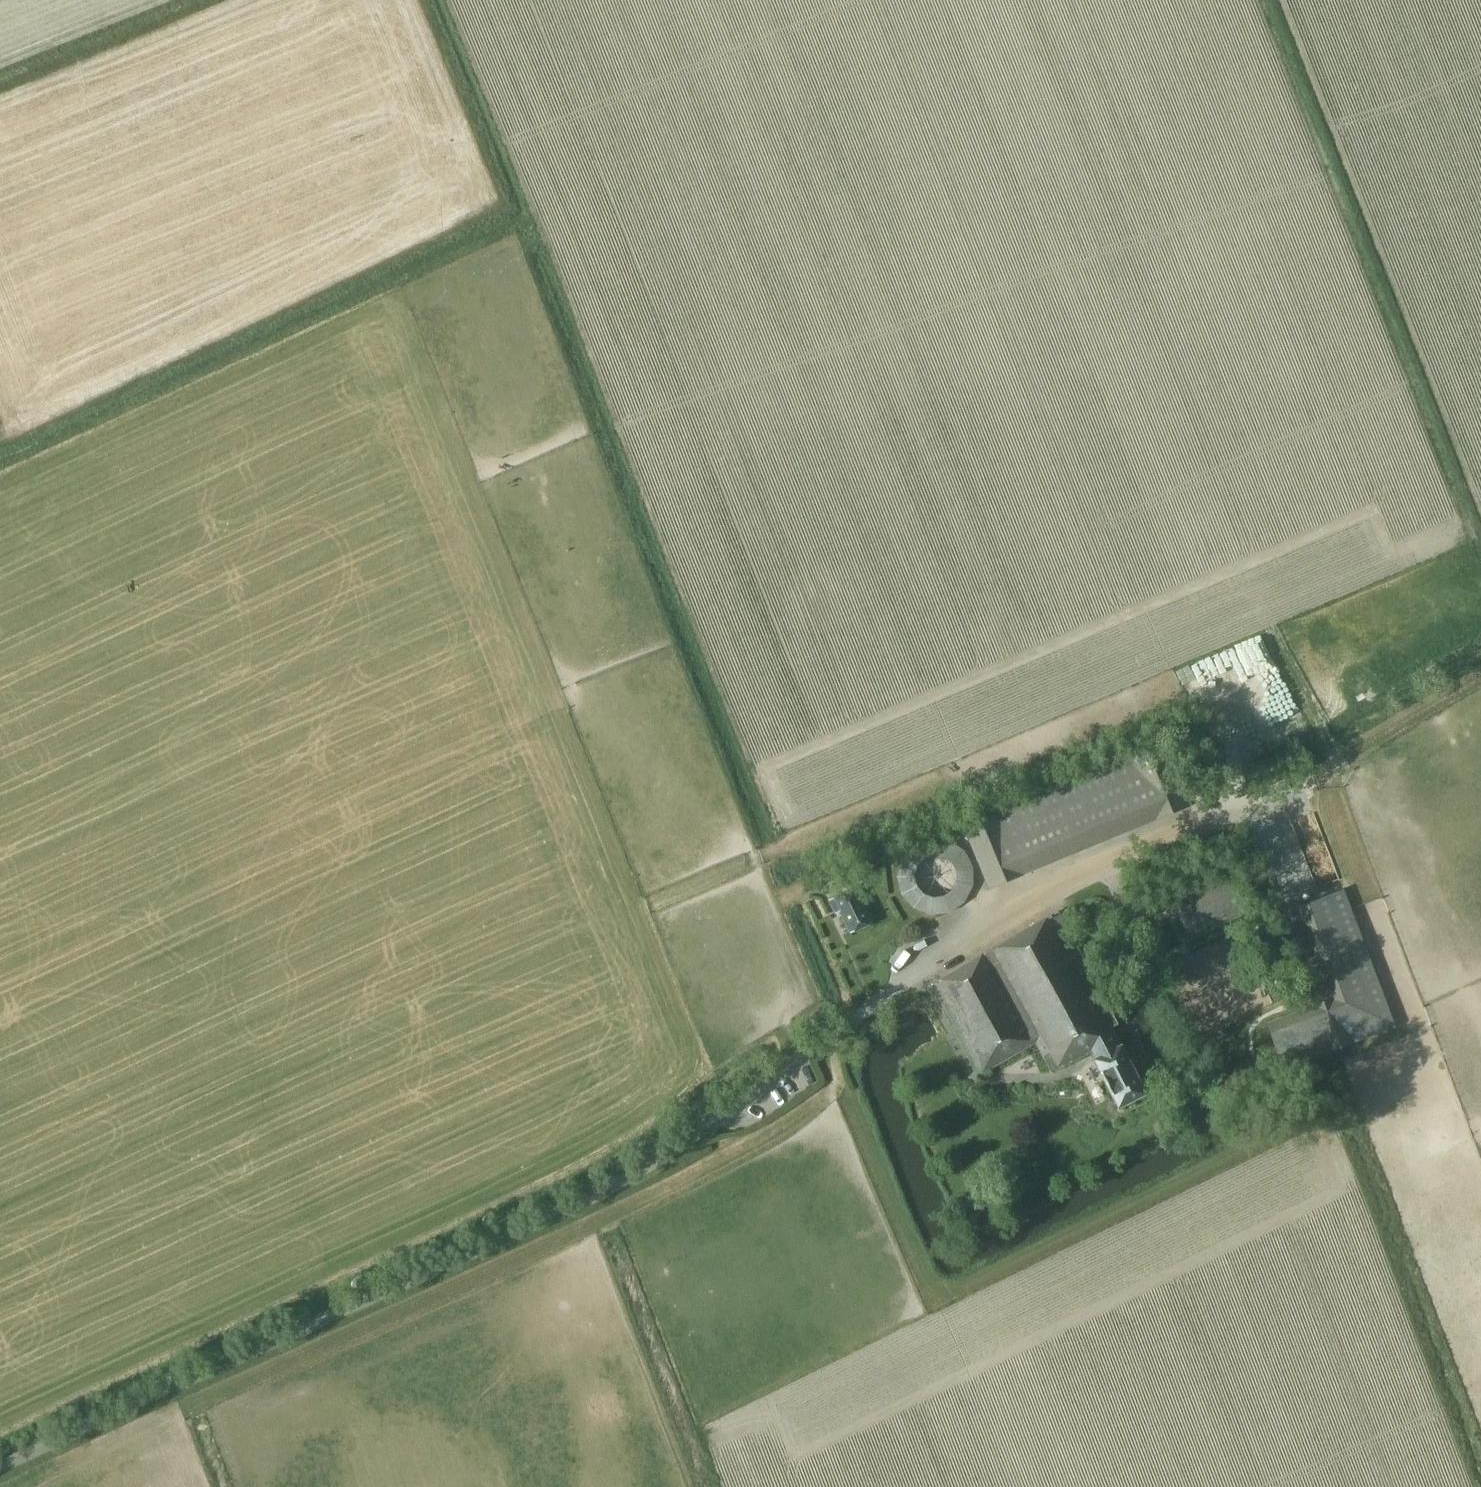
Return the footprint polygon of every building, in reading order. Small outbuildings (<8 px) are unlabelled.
[(988,890),(1189,807),(1163,742),(961,825),(988,890)] [(922,842),(897,890),(938,911),(943,901),(947,903),(954,889),(960,892),(972,867),(922,842)] [(1163,897),(1186,943),(1254,909),(1231,864),(1163,897)] [(826,900),(833,914),(839,911),(848,932),(870,922),(854,887),(826,900)] [(1266,1023),(1283,1070),(1395,1027),(1343,890),(1297,908),(1331,999),(1266,1023)] [(1120,1107),(1144,1093),(1108,1027),(1115,1023),(1055,915),(930,984),(979,1074),(1035,1043),(1051,1073),(1089,1052),(1120,1107)]
